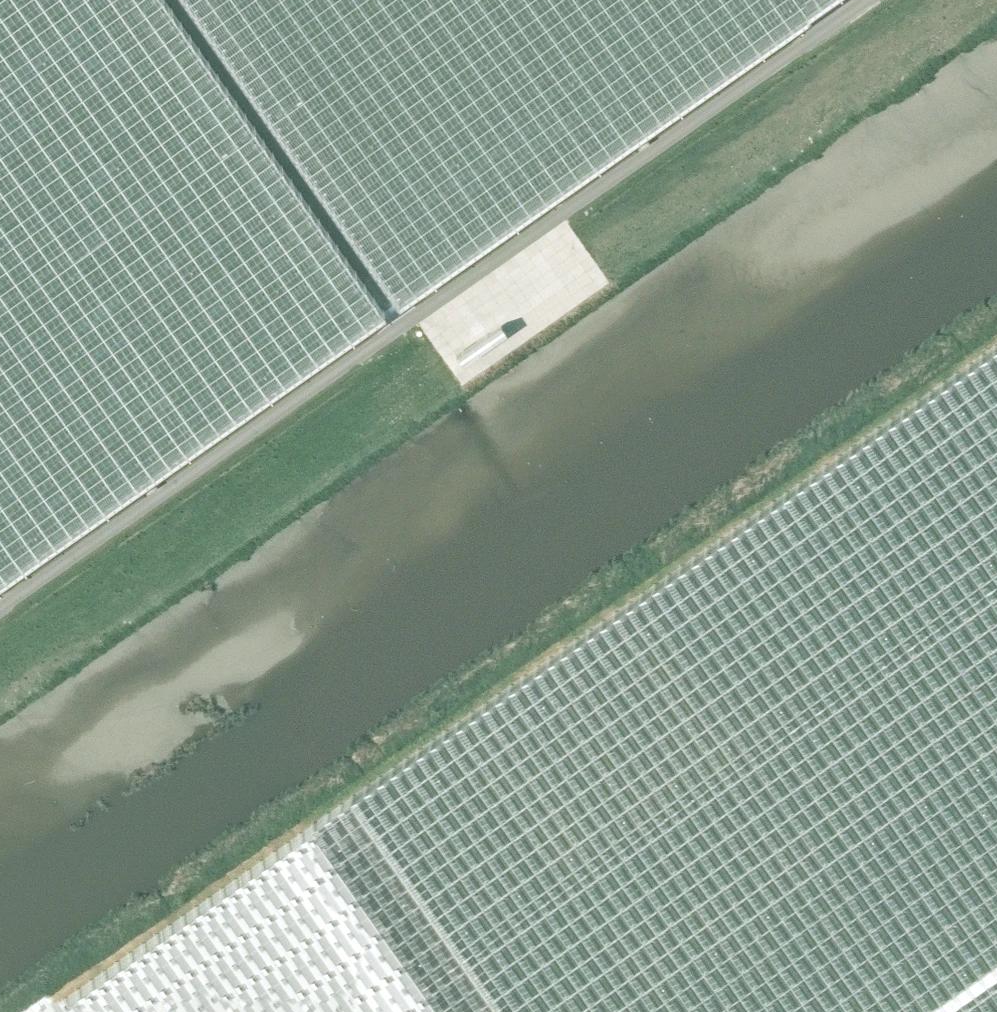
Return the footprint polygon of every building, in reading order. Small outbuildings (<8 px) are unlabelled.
[(381,317),(160,0),(0,0),(0,583),(381,317)] [(391,309),(832,0),(174,0),(391,309)] [(44,1011),(996,1011),(996,345),(44,1011)]
